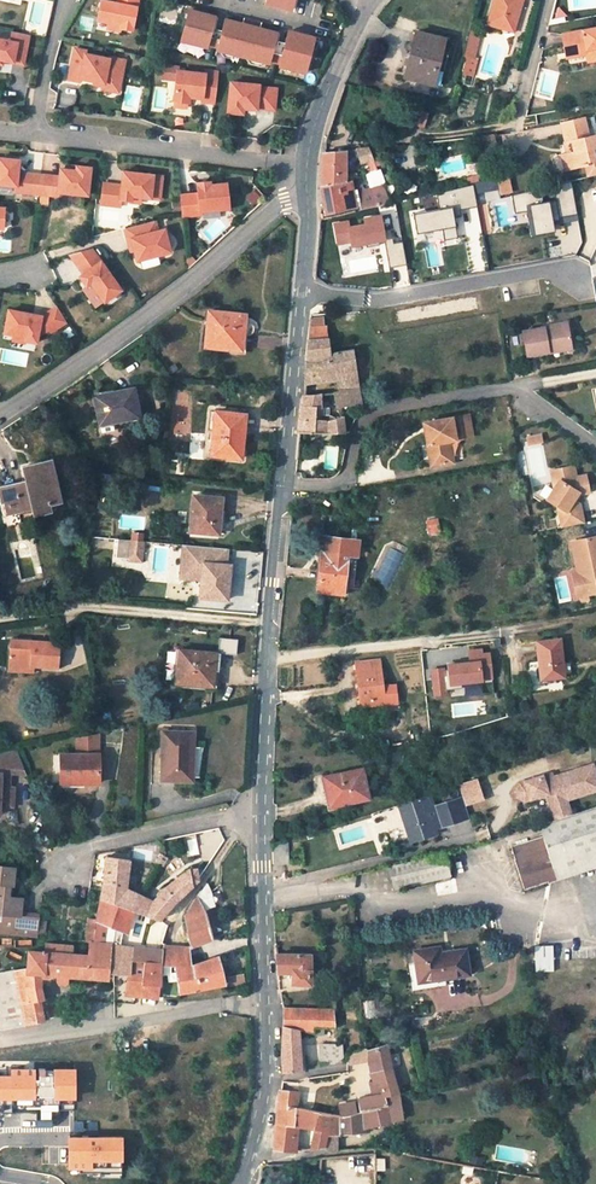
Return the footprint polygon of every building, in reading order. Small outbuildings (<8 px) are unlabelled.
[(139,0),(119,0),(118,3),(118,5),(113,4),(114,2),(106,0),(103,0),(99,19),(110,22),(122,24),(121,27),(133,29),(139,0)] [(267,3),(292,9),(295,0),(267,0),(267,3)] [(488,23),(513,30),(522,0),(495,0),(488,23)] [(273,50),(278,32),(261,27),(262,23),(244,18),(243,23),(226,19),(223,30),(221,38),(210,36),(216,16),(190,9),(182,40),(208,46),(208,44),(219,47),(218,49),(270,62),(270,60),(281,63),(280,65),(306,72),(315,36),(289,30),(286,42),(283,53),(273,50)] [(221,38),(223,30),(216,28),(219,17),(216,16),(210,36),(221,38)] [(121,27),(122,24),(110,22),(109,27),(120,30),(121,27)] [(585,48),(593,26),(561,32),(564,53),(585,49),(585,48)] [(593,26),(585,48),(585,49),(586,55),(587,60),(595,58),(595,26),(593,26)] [(29,34),(13,31),(11,41),(0,38),(0,59),(3,59),(24,64),(29,34)] [(283,53),(286,42),(279,40),(281,33),(278,32),(273,50),(283,53)] [(409,44),(409,45),(409,47),(409,48),(410,49),(411,50),(412,50),(405,76),(439,85),(450,41),(416,32),(414,42),(413,42),(411,43),(410,43),(409,44)] [(182,44),(180,51),(209,57),(210,49),(182,44)] [(397,74),(405,76),(412,50),(411,50),(410,49),(409,48),(409,47),(409,45),(402,72),(398,71),(397,74)] [(468,56),(464,74),(474,76),(479,58),(475,58),(477,48),(468,45),(465,55),(468,56)] [(95,80),(120,85),(126,59),(110,56),(110,58),(87,53),(88,50),(76,47),(69,77),(81,80),(81,77),(95,80)] [(176,79),(177,70),(178,70),(178,66),(162,65),(161,77),(176,79)] [(216,102),(219,71),(206,70),(206,73),(178,70),(177,70),(176,79),(173,100),(176,100),(188,102),(190,102),(190,96),(203,98),(203,101),(216,102)] [(119,91),(120,85),(95,80),(94,83),(103,85),(103,88),(119,91)] [(231,81),(228,111),(243,113),(244,108),(257,109),(258,107),(275,109),(277,88),(260,86),(260,84),(231,81)] [(428,114),(419,111),(415,125),(423,127),(428,114)] [(562,125),(567,144),(573,142),(575,152),(566,154),(569,169),(586,164),(588,172),(595,170),(595,157),(593,150),(595,149),(595,138),(595,136),(589,138),(585,119),(562,125)] [(563,145),(566,154),(575,152),(573,142),(567,144),(563,145)] [(361,163),(374,160),(371,153),(370,147),(357,148),(361,163)] [(345,181),(346,151),(323,154),(321,184),(321,186),(345,181)] [(19,171),(20,160),(0,157),(0,183),(16,185),(17,184),(23,184),(22,191),(40,193),(42,174),(19,171)] [(88,195),(91,168),(77,166),(77,171),(66,169),(61,169),(60,176),(42,174),(40,193),(59,196),(59,192),(88,195)] [(383,184),(385,180),(382,172),(378,170),(372,171),(364,174),(369,188),(383,184)] [(161,199),(163,176),(133,172),(124,171),(124,176),(123,185),(104,183),(102,203),(121,206),(122,199),(132,200),(133,195),(141,196),(161,199)] [(507,174),(497,177),(501,194),(511,191),(507,174)] [(391,201),(383,184),(369,188),(359,191),(358,187),(354,188),(353,180),(345,181),(321,186),(326,208),(327,213),(362,205),(362,208),(391,201)] [(230,208),(227,183),(211,184),(211,181),(198,182),(199,186),(199,193),(181,195),(183,213),(183,216),(202,214),(202,210),(230,208)] [(560,217),(576,215),(573,185),(557,187),(560,217)] [(461,208),(476,207),(475,188),(438,190),(439,207),(461,205),(461,208)] [(530,235),(554,232),(550,202),(542,203),(540,191),(513,195),(517,223),(528,221),(530,235)] [(414,213),(417,244),(457,240),(454,208),(414,213)] [(365,217),(366,224),(349,226),(348,220),(333,222),(338,248),(387,241),(383,214),(365,217)] [(171,251),(165,229),(159,231),(156,220),(126,228),(129,239),(133,238),(135,250),(138,260),(171,251)] [(406,264),(403,241),(387,243),(390,266),(406,264)] [(121,289),(92,248),(70,254),(84,273),(80,276),(87,285),(91,282),(94,286),(105,300),(121,289)] [(51,331),(67,321),(58,306),(42,315),(9,310),(5,332),(15,334),(26,336),(25,339),(37,342),(38,336),(50,329),(51,331)] [(240,313),(209,311),(206,346),(230,348),(231,345),(240,346),(242,346),(243,335),(249,334),(252,331),(253,328),(252,326),(250,322),(248,321),(244,320),(245,317),(240,317),(240,313)] [(323,316),(311,317),(310,325),(324,324),(323,316)] [(540,328),(519,331),(523,356),(545,352),(544,350),(567,346),(563,322),(540,326),(540,328)] [(324,324),(310,325),(309,338),(328,337),(327,324),(324,324)] [(311,375),(337,372),(338,378),(339,390),(335,391),(337,407),(338,407),(339,406),(342,406),(346,405),(349,405),(361,403),(352,349),(330,353),(329,342),(332,341),(332,337),(328,337),(309,338),(306,376),(311,375)] [(305,383),(338,378),(337,372),(311,375),(312,376),(312,377),(312,378),(311,379),(310,380),(309,380),(308,380),(307,380),(306,380),(305,379),(305,383)] [(107,394),(95,396),(97,411),(102,410),(105,423),(138,416),(133,388),(114,392),(114,395),(107,397),(107,394)] [(328,418),(319,417),(319,412),(320,395),(302,397),(300,409),(298,432),(299,433),(329,434),(346,433),(343,416),(337,418),(328,420),(328,418)] [(213,440),(212,454),(242,456),(244,439),(239,439),(241,414),(212,411),(211,414),(210,414),(209,428),(210,429),(214,429),(213,440)] [(468,415),(424,423),(428,444),(430,443),(434,464),(452,461),(448,439),(471,435),(468,415)] [(0,487),(0,491),(3,502),(7,501),(10,513),(30,509),(30,508),(33,507),(34,511),(34,513),(50,509),(49,504),(61,501),(51,460),(23,466),(27,481),(0,487)] [(570,500),(574,493),(576,495),(585,493),(582,476),(572,478),(570,466),(553,470),(555,480),(543,500),(553,506),(558,528),(580,523),(576,504),(570,500)] [(222,497),(193,494),(191,530),(218,533),(222,497)] [(30,508),(30,509),(10,513),(7,501),(3,502),(9,525),(22,522),(21,515),(34,511),(33,507),(30,508)] [(342,593),(343,587),(347,554),(356,555),(358,540),(321,535),(320,550),(322,550),(318,591),(342,593)] [(578,540),(585,572),(574,574),(569,575),(574,598),(595,593),(595,537),(578,540)] [(143,539),(131,538),(129,558),(141,560),(143,539)] [(585,572),(578,540),(568,543),(574,574),(585,572)] [(204,562),(227,564),(228,548),(185,544),(182,576),(202,578),(204,562)] [(353,588),(356,555),(347,554),(343,587),(353,588)] [(227,564),(204,562),(202,578),(201,596),(228,599),(232,565),(227,564)] [(76,567),(72,573),(78,576),(81,570),(76,567)] [(61,643),(11,639),(9,667),(33,669),(33,665),(59,667),(61,643)] [(561,639),(537,641),(539,662),(541,680),(544,680),(565,678),(561,639)] [(181,650),(177,649),(174,686),(217,689),(219,670),(215,670),(213,684),(177,681),(181,650)] [(430,666),(432,697),(448,696),(448,686),(494,683),(491,649),(468,651),(468,663),(430,666)] [(217,653),(181,650),(177,681),(213,684),(215,670),(217,653)] [(381,686),(378,660),(357,662),(361,701),(383,698),(384,702),(397,701),(395,685),(381,686)] [(539,662),(527,663),(530,686),(544,685),(544,680),(541,680),(539,662)] [(194,732),(164,732),(162,779),(188,780),(190,747),(193,747),(194,732)] [(76,739),(77,754),(98,754),(98,734),(76,739)] [(18,749),(0,753),(0,764),(1,764),(10,765),(9,772),(26,773),(18,749)] [(77,754),(61,754),(61,783),(99,783),(98,754),(77,754)] [(10,765),(1,764),(0,764),(0,773),(1,773),(0,787),(8,787),(9,772),(10,765)] [(595,790),(595,775),(593,765),(544,781),(542,776),(519,784),(515,791),(517,797),(525,801),(547,794),(551,805),(566,800),(595,790)] [(368,797),(362,769),(329,777),(332,791),(329,791),(331,805),(347,802),(368,797)] [(12,806),(14,788),(8,787),(0,787),(1,773),(0,773),(0,805),(12,806)] [(332,791),(329,777),(325,778),(327,787),(324,788),(329,809),(347,805),(347,802),(331,805),(329,791),(332,791)] [(469,816),(463,796),(434,805),(431,795),(400,805),(411,840),(435,833),(434,828),(469,816)] [(571,815),(566,800),(551,805),(555,820),(571,815)] [(571,815),(555,820),(541,824),(545,836),(513,846),(525,887),(571,873),(567,859),(595,850),(595,806),(571,815)] [(289,863),(288,840),(279,842),(272,843),(273,864),(289,863)] [(392,866),(397,888),(450,875),(445,853),(392,866)] [(134,892),(126,889),(130,859),(106,855),(105,878),(101,898),(131,909),(137,893),(134,892)] [(39,923),(19,921),(20,912),(22,898),(11,897),(8,897),(9,884),(12,884),(14,867),(0,866),(0,932),(37,935),(38,932),(39,923)] [(198,878),(197,868),(189,869),(166,887),(161,889),(159,893),(153,901),(139,894),(137,893),(131,909),(159,919),(160,918),(174,902),(198,878)] [(212,938),(207,918),(213,917),(211,907),(215,906),(211,893),(206,883),(201,890),(186,914),(187,918),(185,919),(190,946),(212,938)] [(113,944),(115,927),(128,932),(133,910),(131,909),(101,898),(97,920),(96,930),(94,942),(111,944),(113,944)] [(39,920),(40,915),(20,912),(19,921),(39,923),(39,920)] [(97,920),(89,919),(87,929),(96,930),(97,920)] [(45,933),(47,921),(39,920),(39,923),(38,932),(45,933)] [(87,929),(85,940),(94,942),(96,930),(87,929)] [(2,1028),(25,1023),(48,1017),(41,984),(48,983),(50,978),(51,972),(59,973),(59,979),(61,983),(65,983),(67,980),(67,977),(68,974),(100,977),(108,977),(108,972),(111,944),(90,941),(89,955),(74,954),(74,946),(61,944),(46,943),(46,952),(29,950),(28,971),(14,970),(22,1005),(0,1009),(0,1015),(2,1028)] [(133,947),(113,944),(111,944),(108,972),(117,973),(129,973),(131,974),(132,959),(133,947)] [(535,945),(535,971),(554,971),(554,946),(535,945)] [(186,948),(163,946),(162,950),(161,961),(161,964),(175,965),(177,972),(188,968),(186,948)] [(129,973),(126,992),(158,996),(160,984),(161,964),(161,961),(162,950),(133,947),(132,959),(131,974),(129,973)] [(435,947),(414,950),(416,964),(418,981),(445,977),(469,974),(466,949),(442,952),(436,953),(435,947)] [(279,971),(292,972),(293,983),(310,983),(310,955),(278,954),(279,971)] [(179,991),(224,983),(218,956),(188,968),(177,972),(179,991)] [(416,964),(409,964),(412,990),(446,985),(445,977),(418,981),(416,964)] [(0,972),(0,1009),(22,1005),(14,970),(0,972)] [(334,1010),(284,1008),(283,1025),(298,1029),(314,1032),(314,1027),(335,1027),(334,1010)] [(299,1044),(298,1029),(283,1025),(282,1055),(283,1071),(300,1070),(300,1068),(299,1044)] [(314,1032),(314,1035),(319,1034),(319,1047),(328,1047),(328,1062),(333,1063),(339,1059),(340,1057),(344,1056),(343,1043),(341,1041),(342,1038),(338,1038),(337,1027),(335,1027),(314,1027),(314,1032)] [(9,1055),(29,1052),(28,1050),(27,1043),(8,1046),(9,1053),(9,1055)] [(398,1093),(387,1046),(369,1050),(370,1060),(371,1070),(374,1081),(370,1082),(374,1096),(360,1098),(362,1111),(388,1106),(386,1096),(398,1093)] [(365,1047),(347,1054),(348,1064),(349,1065),(370,1060),(369,1050),(365,1047)] [(350,1089),(348,1071),(332,1073),(329,1088),(350,1089)] [(310,1076),(307,1092),(311,1093),(311,1094),(327,1098),(329,1088),(332,1073),(314,1075),(310,1076)] [(294,1149),(294,1142),(298,1142),(299,1129),(296,1129),(296,1123),(298,1107),(297,1107),(299,1090),(282,1089),(281,1090),(274,1149),(293,1151),(294,1149)] [(339,1135),(366,1132),(366,1127),(402,1119),(398,1093),(386,1096),(388,1106),(362,1111),(357,1112),(342,1116),(333,1114),(328,1136),(339,1135)] [(357,1112),(355,1104),(343,1107),(342,1116),(357,1112)] [(334,1105),(332,1114),(333,1114),(342,1116),(343,1107),(334,1105)] [(316,1127),(318,1111),(298,1107),(296,1123),(316,1127)] [(316,1127),(312,1148),(326,1146),(328,1136),(333,1114),(332,1114),(318,1111),(316,1127)] [(339,1135),(328,1136),(326,1146),(325,1147),(329,1152),(338,1151),(339,1143),(339,1135)] [(68,1137),(68,1171),(124,1170),(124,1137),(68,1137)]
